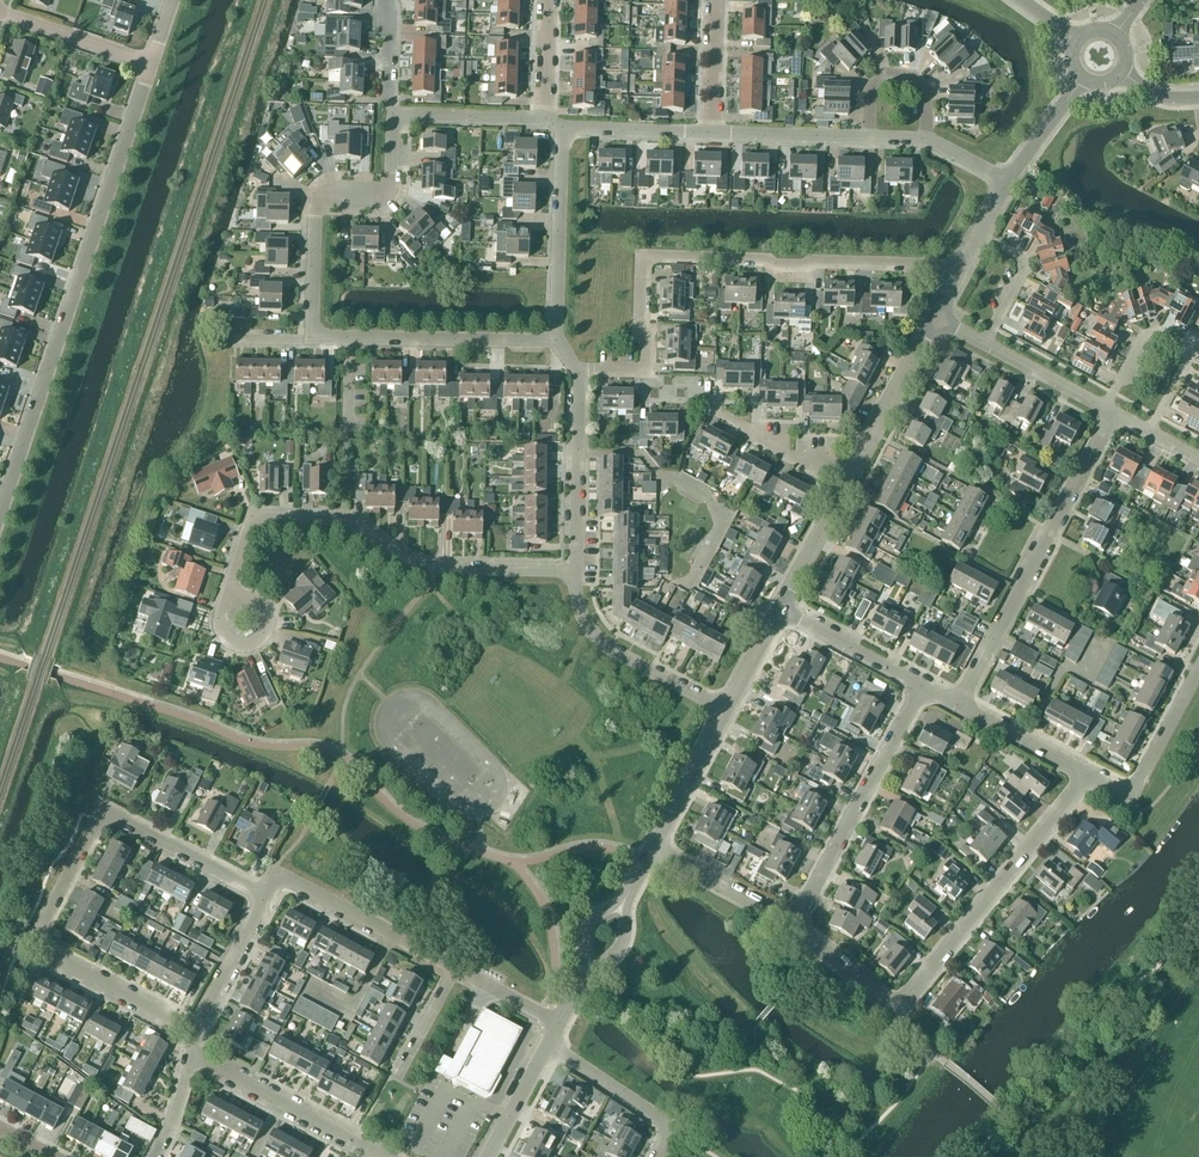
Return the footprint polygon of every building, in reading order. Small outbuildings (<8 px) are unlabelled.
[(137,10),(121,4),(122,0),(108,0),(115,2),(109,19),(116,21),(113,30),(128,35),(137,10)] [(326,15),(343,15),(343,8),(361,9),(361,0),(326,0),(326,15)] [(446,1),(437,1),(420,0),(414,0),(413,13),(415,13),(416,13),(445,14),(446,1)] [(576,0),(574,0),(573,13),(596,14),(597,2),(597,1),(576,0)] [(521,17),(521,3),(498,2),(492,2),(492,8),(498,8),(497,15),(518,16),(518,17),(521,17)] [(665,18),(688,19),(688,5),(686,5),(686,6),(665,5),(665,6),(665,13),(659,12),(659,18),(665,19),(665,18)] [(742,26),(765,27),(771,27),(771,14),(772,7),(757,6),(757,13),(743,13),(742,26)] [(445,21),(445,14),(416,13),(415,13),(415,26),(429,27),(429,34),(449,35),(449,21),(445,21)] [(596,26),(596,14),(573,13),(573,27),(575,27),(575,26),(596,27),(596,26)] [(935,24),(938,16),(932,14),(929,21),(929,22),(935,24)] [(497,15),(496,15),(495,29),(489,28),(489,36),(504,36),(504,29),(518,30),(518,17),(518,16),(497,15)] [(325,38),(360,39),(360,26),(343,25),(343,18),(326,17),(325,38)] [(687,33),(688,19),(665,18),(665,19),(659,18),(659,23),(664,25),(664,30),(664,31),(685,32),(685,33),(687,33)] [(1165,38),(1173,38),(1172,24),(1175,24),(1175,20),(1172,20),(1164,21),(1165,38)] [(900,52),(901,31),(891,30),(892,22),(879,21),(879,36),(885,36),(885,52),(900,52)] [(843,43),(860,61),(871,51),(860,39),(865,34),(853,22),(844,31),(850,37),(843,43)] [(931,33),(935,24),(929,22),(926,31),(931,33)] [(901,31),(900,52),(915,53),(915,38),(922,38),(923,23),(916,23),(915,31),(901,31)] [(575,26),(575,27),(575,40),(589,40),(589,47),(603,48),(604,27),(598,27),(598,26),(596,26),(596,27),(575,26)] [(765,40),(765,27),(742,26),(742,40),(756,40),(756,48),(770,48),(770,41),(765,40)] [(939,64),(957,48),(951,41),(957,35),(948,26),(936,37),(941,42),(929,53),(939,64)] [(664,31),(664,30),(662,30),(662,44),(656,44),(656,51),(670,52),(671,45),(685,45),(685,33),(685,32),(664,31)] [(640,39),(640,31),(631,31),(631,39),(640,39)] [(435,57),(435,58),(437,58),(437,50),(446,50),(446,37),(429,36),(428,43),(414,43),(414,55),(414,56),(435,57)] [(1198,37),(1198,46),(1194,46),(1194,50),(1173,51),(1174,65),(1183,64),(1183,62),(1195,61),(1195,72),(1198,72),(1198,37)] [(359,53),(360,39),(325,38),(324,58),(341,59),(342,52),(359,53)] [(517,60),(517,59),(517,46),(503,46),(504,39),(486,38),(486,45),(495,46),(494,60),(496,60),(496,59),(517,60)] [(27,46),(26,43),(20,41),(18,43),(16,43),(13,52),(10,51),(5,66),(8,67),(3,79),(22,85),(34,49),(27,46)] [(849,72),(860,61),(843,43),(837,50),(831,44),(820,54),(831,66),(838,59),(849,72)] [(957,48),(939,64),(949,75),(962,64),(967,70),(979,58),(973,52),(967,58),(957,48)] [(595,70),(595,71),(597,71),(597,64),(601,64),(603,62),(603,50),(589,49),(588,57),(574,56),(574,69),(574,70),(595,70)] [(806,50),(803,56),(810,60),(813,53),(806,50)] [(670,59),(670,52),(656,51),(656,59),(661,59),(661,73),(663,73),(663,72),(684,73),(684,72),(684,60),(670,59)] [(414,56),(414,55),(412,55),(411,69),(434,70),(440,70),(440,65),(434,64),(435,58),(435,57),(414,56)] [(762,76),(771,77),(771,63),(773,63),(773,55),(756,55),(755,62),(741,61),(741,74),(741,75),(762,76)] [(490,72),(519,73),(519,59),(517,59),(517,60),(496,59),(496,60),(496,66),(490,66),(490,72)] [(800,69),(800,60),(791,60),(791,69),(800,69)] [(340,82),(363,83),(363,70),(346,69),(346,62),(329,61),(328,72),(341,73),(340,82)] [(439,83),(440,70),(434,70),(411,69),(410,83),(413,83),(413,82),(439,83)] [(574,70),(574,69),(572,69),(571,82),(602,83),(602,77),(594,77),(595,71),(595,70),(574,70)] [(73,84),(68,99),(86,105),(89,96),(106,102),(115,76),(99,71),(96,80),(89,78),(86,88),(73,84)] [(518,86),(519,73),(490,72),(490,77),(495,77),(495,84),(495,85),(516,85),(516,86),(518,86)] [(686,72),(684,72),(684,73),(663,72),(663,73),(662,85),(686,86),(686,72)] [(741,75),(741,74),(739,74),(738,88),(770,89),(770,83),(761,83),(762,76),(741,75)] [(47,99),(53,82),(52,77),(49,75),(45,75),(41,77),(35,95),(47,99)] [(824,100),(848,101),(849,86),(832,85),(832,78),(816,78),(815,90),(824,91),(824,100)] [(362,97),(363,83),(340,82),(340,92),(328,92),(327,102),(344,103),(345,96),(362,97)] [(441,83),(439,83),(413,82),(413,83),(412,96),(426,96),(426,103),(440,104),(441,83)] [(602,83),(571,82),(571,96),(573,96),(573,95),(594,96),(594,95),(594,89),(605,89),(605,83),(602,83)] [(948,104),(973,105),(981,105),(982,83),(966,83),(966,90),(949,89),(948,104)] [(495,85),(495,84),(493,84),(493,85),(488,85),(487,105),(501,106),(502,98),(516,99),(516,86),(516,85),(495,85)] [(662,85),(654,85),(653,91),(662,91),(662,97),(662,98),(683,99),(683,100),(685,100),(686,86),(662,85)] [(770,94),(770,89),(738,88),(738,101),(740,101),(761,101),(761,94),(770,94)] [(25,99),(9,93),(6,101),(0,99),(0,127),(4,128),(12,104),(22,108),(25,99)] [(573,95),(573,96),(572,109),(587,109),(586,116),(604,117),(604,116),(604,109),(605,104),(596,103),(596,95),(594,95),(594,96),(573,95)] [(662,98),(662,97),(660,97),(660,111),(654,111),(654,119),(668,119),(668,112),(683,112),(683,100),(683,99),(662,98)] [(806,101),(798,100),(797,112),(805,113),(806,101)] [(848,116),(848,101),(824,100),(823,109),(815,109),(814,121),(816,121),(828,122),(831,122),(831,115),(848,116)] [(763,101),(761,101),(740,101),(739,114),(754,115),(753,122),(768,122),(768,116),(772,116),(772,108),(763,108),(763,101)] [(972,120),(973,105),(948,104),(948,119),(959,119),(959,126),(974,127),(974,120),(972,120)] [(303,105),(289,111),(294,126),(301,123),(306,137),(314,134),(303,105)] [(66,137),(91,145),(97,130),(80,125),(83,116),(64,110),(59,125),(69,128),(66,137)] [(347,160),(348,138),(338,137),(339,125),(336,123),(330,123),(328,124),(328,127),(327,142),(334,142),(334,160),(347,160)] [(348,138),(347,160),(360,161),(361,143),(368,143),(369,128),(358,128),(358,138),(348,138)] [(1166,128),(1151,135),(1158,152),(1148,160),(1161,177),(1177,164),(1170,155),(1185,148),(1179,133),(1178,134),(1175,128),(1168,131),(1166,128)] [(287,154),(303,171),(312,162),(300,149),(307,142),(297,131),(287,140),(294,148),(288,154),(287,154)] [(440,160),(455,160),(455,150),(445,149),(446,132),(431,132),(431,139),(423,139),(423,152),(440,153),(440,160)] [(514,155),(536,156),(537,143),(519,142),(519,135),(504,134),(504,145),(514,146),(514,155)] [(86,160),(91,145),(66,137),(63,145),(53,142),(48,157),(67,163),(70,155),(86,160)] [(287,154),(288,154),(282,148),(281,148),(279,148),(275,151),(275,153),(274,154),(273,154),(266,161),(276,172),(281,167),(293,180),(303,171),(287,154)] [(26,163),(28,154),(19,152),(16,160),(26,163)] [(611,176),(612,153),(598,153),(598,170),(591,170),(590,187),(600,188),(600,186),(611,186),(611,176)] [(611,176),(620,176),(620,188),(631,189),(631,171),(624,171),(625,154),(612,153),(611,176)] [(659,177),(659,155),(646,154),(645,172),(638,172),(638,189),(648,189),(649,177),(658,177),(659,177)] [(536,169),(536,156),(514,155),(514,165),(503,165),(503,175),(518,176),(518,169),(536,169)] [(659,177),(658,177),(658,190),(678,190),(679,173),(672,173),(673,155),(659,155),(659,177)] [(706,187),(707,156),(694,156),(693,173),(686,173),(686,190),(696,191),(696,187),(706,187)] [(707,156),(706,187),(716,187),(715,191),(726,192),(727,175),(720,174),(721,157),(707,156)] [(754,180),(755,158),(742,157),(741,175),(734,175),(733,192),(744,192),(744,180),(754,180)] [(755,158),(754,180),(764,180),(763,193),(774,193),(775,176),(768,176),(768,158),(755,158)] [(802,182),(803,159),(789,159),(789,176),(782,176),(781,193),(792,194),(792,181),(802,182)] [(803,159),(802,182),(812,182),(811,194),(822,195),(823,178),(815,177),(816,160),(803,159)] [(455,171),(455,160),(440,160),(440,167),(422,166),(422,180),(444,180),(453,180),(453,171),(455,171)] [(850,190),(851,161),(837,160),(837,178),(829,178),(829,195),(840,195),(840,190),(850,190)] [(851,161),(850,190),(859,191),(859,196),(870,196),(870,179),(863,179),(864,161),(851,161)] [(48,189),(74,197),(79,182),(62,177),(65,168),(47,162),(41,177),(51,180),(48,189)] [(898,185),(898,162),(885,162),(884,180),(877,179),(877,197),(887,197),(888,184),(898,185)] [(898,162),(898,185),(904,185),(904,197),(918,198),(918,181),(911,180),(912,163),(898,162)] [(1191,162),(1179,185),(1180,188),(1187,191),(1190,190),(1193,185),(1198,188),(1198,166),(1191,162)] [(260,184),(263,176),(254,171),(250,179),(260,184)] [(512,200),(535,200),(535,187),(518,187),(518,179),(503,179),(503,190),(513,190),(512,200)] [(444,190),(444,180),(422,180),(421,193),(439,194),(439,201),(454,201),(454,190),(444,190)] [(69,212),(74,197),(48,189),(43,203),(34,200),(31,209),(49,215),(52,207),(69,212)] [(256,210),(289,211),(289,197),(271,197),(272,190),(257,189),(256,210)] [(1044,205),(1049,197),(1042,193),(1038,201),(1044,205)] [(535,214),(535,200),(512,200),(512,209),(502,209),(502,220),(517,220),(517,213),(535,214)] [(448,213),(451,206),(441,202),(438,209),(448,213)] [(1054,216),(1063,214),(1062,205),(1053,207),(1054,216)] [(288,224),(289,211),(256,210),(256,230),(271,231),(271,224),(288,224)] [(409,220),(433,246),(437,242),(439,236),(446,230),(436,219),(430,224),(418,211),(409,220)] [(1039,226),(1040,226),(1043,221),(1035,216),(1033,219),(1021,213),(1018,219),(1015,217),(1007,233),(1019,240),(1022,234),(1033,239),(1039,226)] [(31,241),(56,249),(62,234),(45,229),(48,220),(32,215),(27,230),(34,232),(31,241)] [(429,250),(433,246),(409,220),(399,229),(406,237),(400,243),(414,259),(424,250),(429,250)] [(470,221),(462,220),(462,232),(470,232),(470,221)] [(454,221),(449,226),(453,230),(458,225),(454,221)] [(496,244),(529,245),(529,231),(512,231),(512,224),(497,223),(496,244)] [(1054,234),(1040,226),(1039,226),(1033,239),(1042,243),(1043,249),(1037,250),(1041,264),(1056,259),(1055,256),(1064,253),(1060,240),(1056,241),(1054,234)] [(364,253),(365,230),(352,230),(351,248),(344,247),(344,262),(354,263),(355,253),(364,253)] [(365,230),(364,253),(374,253),(374,263),(384,264),(385,249),(378,249),(378,231),(365,230)] [(265,255),(288,255),(288,242),(270,241),(270,234),(256,234),(255,245),(265,245),(265,255)] [(51,264),(56,249),(31,241),(28,249),(21,247),(16,262),(32,268),(35,259),(51,264)] [(528,258),(529,245),(496,244),(496,264),(510,265),(511,257),(528,258)] [(413,270),(418,264),(407,253),(402,258),(413,270)] [(287,268),(288,255),(265,255),(265,264),(255,264),(254,275),(269,275),(270,268),(287,268)] [(1061,296),(1069,282),(1066,274),(1070,273),(1066,260),(1057,262),(1056,259),(1041,264),(1046,277),(1052,275),(1053,280),(1048,289),(1061,296)] [(13,293),(39,302),(44,286),(27,281),(30,272),(14,267),(11,276),(18,278),(13,293)] [(660,298),(683,299),(683,291),(690,292),(690,278),(673,277),(673,285),(661,284),(660,298)] [(259,299),(281,300),(282,286),(264,286),(264,279),(250,278),(249,289),(259,289),(259,299)] [(739,305),(740,282),(725,281),(725,294),(717,294),(717,311),(731,311),(731,305),(739,305)] [(740,282),(739,305),(748,305),(748,312),(761,312),(762,295),(754,295),(755,282),(740,282)] [(838,308),(839,285),(824,284),(824,297),(816,297),(815,314),(829,314),(830,308),(838,308)] [(839,285),(838,308),(846,308),(846,315),(860,315),(861,298),(853,298),(853,285),(839,285)] [(885,310),(885,286),(871,286),(870,299),(863,298),(862,315),(876,316),(876,309),(885,310)] [(885,286),(885,310),(893,310),(893,316),(907,317),(907,300),(900,300),(900,287),(885,286)] [(704,299),(715,299),(716,290),(705,289),(704,299)] [(1045,317),(1052,320),(1053,317),(1056,319),(1063,306),(1071,311),(1075,303),(1067,299),(1061,296),(1048,289),(1043,299),(1034,294),(1027,307),(1030,308),(1045,317)] [(1175,298),(1161,291),(1153,293),(1152,289),(1138,293),(1141,302),(1138,303),(1142,318),(1156,314),(1154,308),(1159,307),(1168,312),(1175,298)] [(39,302),(13,293),(10,301),(4,299),(0,310),(0,315),(14,320),(17,311),(34,317),(39,302)] [(1175,298),(1168,312),(1178,317),(1175,324),(1187,330),(1196,315),(1192,313),(1196,306),(1184,300),(1185,297),(1178,293),(1175,298)] [(1142,318),(1138,303),(1135,304),(1132,295),(1118,299),(1120,303),(1112,305),(1105,319),(1118,327),(1122,318),(1127,316),(1129,322),(1142,318)] [(788,321),(789,298),(774,297),(774,310),(766,310),(766,327),(780,327),(780,320),(788,321)] [(214,299),(205,298),(205,306),(213,307),(214,299)] [(683,308),(683,299),(660,298),(660,314),(672,314),(672,322),(689,322),(689,308),(683,308)] [(789,298),(788,321),(796,321),(796,327),(798,328),(798,333),(810,334),(810,328),(811,311),(803,311),(804,298),(789,298)] [(281,313),(281,300),(259,299),(259,309),(249,308),(248,319),(263,319),(263,312),(281,313)] [(1044,320),(1045,317),(1030,308),(1023,320),(1029,324),(1024,334),(1042,344),(1046,336),(1044,335),(1050,323),(1044,320)] [(245,319),(245,309),(232,309),(232,319),(245,319)] [(1105,319),(1099,316),(1095,323),(1093,322),(1086,335),(1098,341),(1096,344),(1112,353),(1119,340),(1112,337),(1118,327),(1105,319)] [(1076,332),(1082,321),(1077,318),(1071,329),(1076,332)] [(21,354),(26,339),(10,333),(13,324),(0,320),(0,330),(1,330),(0,332),(0,346),(21,354)] [(666,348),(689,349),(689,341),(696,341),(696,327),(679,327),(679,334),(666,334),(666,348)] [(1067,336),(1070,330),(1063,327),(1060,332),(1067,336)] [(1112,353),(1096,344),(1095,347),(1088,343),(1082,355),(1079,354),(1075,362),(1084,367),(1093,372),(1099,361),(1108,366),(1114,354),(1112,353)] [(854,367),(873,377),(880,364),(873,361),(877,354),(861,345),(854,357),(858,359),(854,367)] [(21,354),(0,346),(0,363),(16,369),(21,354)] [(689,358),(689,349),(666,348),(665,363),(678,364),(678,371),(695,372),(695,358),(689,358)] [(970,369),(962,365),(967,357),(955,350),(951,358),(947,365),(944,363),(934,382),(950,391),(957,378),(964,381),(970,370),(979,375),(982,370),(972,365),(970,369)] [(251,363),(243,362),(243,359),(240,359),(240,358),(237,358),(236,362),(236,384),(245,384),(244,396),(251,396),(251,384),(251,363)] [(266,363),(265,363),(257,363),(257,359),(254,359),(254,358),(251,358),(251,363),(251,384),(259,384),(259,396),(265,396),(265,384),(266,363)] [(289,382),(287,382),(280,382),(280,363),(271,363),(272,360),(268,360),(269,358),(265,358),(265,363),(266,363),(265,384),(273,384),(273,397),(287,397),(287,385),(289,385),(289,382)] [(310,363),(309,363),(301,363),(301,360),(298,360),(298,359),(295,359),(295,363),(295,370),(287,370),(287,382),(289,382),(289,385),(303,385),(303,397),(309,397),(309,385),(310,363)] [(310,363),(309,385),(318,385),(317,397),(331,397),(331,382),(324,382),(324,364),(316,364),(316,360),(313,360),(313,359),(309,359),(309,363),(310,363)] [(387,365),(386,365),(378,364),(378,361),(375,361),(375,360),(372,360),(372,364),(371,386),(380,386),(380,398),(386,398),(386,386),(387,365)] [(408,383),(401,383),(401,365),(393,365),(393,361),(390,361),(390,360),(386,360),(386,365),(387,365),(386,386),(394,386),(394,398),(408,399),(408,386),(408,383)] [(408,371),(408,383),(408,386),(424,387),(424,399),(430,399),(430,387),(430,365),(422,365),(422,362),(419,362),(419,360),(416,360),(416,365),(416,371),(408,371)] [(452,399),(452,384),(445,384),(446,365),(437,365),(437,362),(434,362),(434,361),(430,361),(430,365),(430,387),(439,387),(438,399),(452,399)] [(738,389),(738,367),(730,367),(730,363),(716,362),(716,381),(723,381),(723,388),(738,389)] [(760,382),(761,364),(747,363),(747,368),(738,367),(738,389),(753,389),(753,382),(760,382)] [(861,399),(873,377),(854,367),(850,375),(846,373),(843,378),(849,381),(844,390),(861,399)] [(1084,367),(1082,371),(1091,376),(1091,375),(1093,372),(1084,367)] [(475,378),(474,378),(466,378),(466,375),(463,374),(463,373),(460,373),(460,378),(460,384),(452,384),(452,399),(468,399),(468,412),(474,412),(475,399),(475,378)] [(497,397),(496,397),(489,397),(490,378),(481,378),(481,375),(478,375),(478,373),(475,373),(474,378),(475,378),(475,399),(483,400),(482,412),(496,412),(496,400),(497,397)] [(519,379),(511,379),(511,375),(508,375),(508,374),(504,374),(504,378),(504,385),(497,385),(496,397),(497,397),(496,400),(512,400),(512,412),(518,412),(519,400),(519,379)] [(533,379),(525,379),(525,376),(522,375),(522,374),(519,374),(519,379),(519,400),(527,400),(527,413),(533,413),(533,401),(533,379)] [(533,379),(533,401),(541,401),(541,413),(547,413),(547,401),(548,401),(548,379),(539,379),(539,376),(536,376),(536,375),(533,374),(533,379)] [(773,382),(760,382),(759,400),(767,400),(767,408),(781,408),(782,387),(773,386),(773,382)] [(804,395),(804,383),(791,383),(791,387),(782,387),(781,408),(796,409),(796,402),(803,402),(804,402),(804,395)] [(1005,423),(1015,404),(1008,400),(1012,391),(999,384),(988,404),(996,409),(992,416),(1005,423)] [(1193,386),(1186,399),(1198,406),(1198,389),(1193,386)] [(4,406),(9,391),(0,388),(0,404),(4,406)] [(618,411),(618,390),(603,390),(603,397),(595,397),(595,415),(609,415),(609,411),(618,411)] [(618,390),(618,411),(626,411),(626,416),(640,416),(640,398),(633,397),(633,390),(618,390)] [(852,415),(861,399),(844,390),(841,396),(835,396),(835,400),(826,400),(825,422),(840,422),(840,415),(852,415)] [(817,396),(804,395),(804,402),(803,402),(804,402),(803,414),(811,414),(810,421),(825,422),(826,400),(817,400),(817,396)] [(928,424),(940,430),(947,434),(953,423),(946,419),(940,416),(945,405),(927,396),(919,411),(931,417),(928,424)] [(1015,404),(1005,423),(1018,430),(1022,422),(1030,427),(1041,407),(1027,399),(1023,408),(1015,404)] [(1186,399),(1179,412),(1190,418),(1186,425),(1198,432),(1198,406),(1186,399)] [(653,437),(661,437),(662,416),(647,416),(647,423),(640,423),(639,441),(639,449),(646,449),(646,441),(653,441),(653,437)] [(662,416),(661,437),(670,437),(670,442),(684,442),(684,424),(677,423),(677,416),(662,416)] [(1070,447),(1080,428),(1059,416),(1053,428),(1046,424),(1036,443),(1047,449),(1053,438),(1070,447)] [(934,442),(940,430),(928,424),(924,431),(912,424),(904,439),(922,449),(928,438),(934,442)] [(712,453),(722,434),(709,427),(706,434),(699,430),(690,446),(702,453),(704,449),(712,453)] [(734,457),(735,457),(738,451),(732,447),(735,441),(722,434),(712,453),(720,457),(718,461),(729,467),(734,457)] [(251,438),(239,438),(239,446),(251,446),(251,438)] [(1012,456),(1015,450),(1008,447),(1006,452),(1012,456)] [(546,464),(546,463),(546,455),(549,455),(549,452),(550,452),(551,449),(546,449),(546,448),(524,448),(524,457),(512,457),(512,463),(524,463),(546,464)] [(1118,476),(1129,456),(1119,450),(1108,471),(1103,479),(1108,482),(1113,473),(1118,476)] [(747,480),(757,461),(744,454),(741,461),(735,457),(734,457),(729,467),(726,474),(738,480),(740,476),(747,480)] [(913,476),(913,477),(916,478),(918,474),(915,473),(920,463),(902,454),(895,467),(913,476)] [(1134,490),(1140,479),(1133,475),(1140,462),(1129,456),(1118,476),(1129,482),(1127,486),(1134,490)] [(654,458),(652,460),(658,466),(660,466),(660,459),(654,458)] [(1038,495),(1046,479),(1032,471),(1036,465),(1022,458),(1015,471),(1023,475),(1018,484),(1014,482),(1008,492),(1021,498),(1026,488),(1038,495)] [(600,474),(622,474),(622,465),(629,465),(629,460),(600,459),(600,474)] [(227,488),(231,486),(228,480),(237,476),(231,460),(192,476),(199,492),(213,486),(216,495),(228,490),(227,488)] [(765,494),(774,478),(767,475),(771,468),(757,461),(747,480),(755,484),(753,488),(763,493),(759,501),(761,502),(765,494)] [(545,478),(546,470),(549,470),(549,467),(550,467),(550,463),(546,463),(546,464),(524,463),(524,471),(512,471),(512,477),(524,478),(545,478)] [(955,473),(958,468),(951,464),(948,469),(955,473)] [(327,495),(328,471),(311,471),(311,465),(303,465),(303,491),(310,491),(310,495),(327,495)] [(289,488),(289,466),(280,466),(279,469),(261,469),(260,494),(280,494),(280,488),(289,488)] [(909,485),(913,477),(913,476),(895,467),(888,479),(906,489),(911,492),(914,488),(909,485)] [(1154,495),(1165,475),(1154,469),(1147,483),(1140,479),(1134,490),(1142,494),(1144,490),(1154,495)] [(939,483),(943,476),(938,473),(934,480),(939,483)] [(621,483),(622,474),(600,474),(600,488),(629,489),(629,483),(621,483)] [(379,510),(380,488),(371,488),(372,476),(356,475),(355,502),(365,503),(365,509),(373,510),(373,513),(376,513),(376,514),(380,514),(380,510),(379,510)] [(787,501),(796,482),(784,475),(780,482),(774,478),(765,494),(766,495),(763,501),(770,504),(773,498),(777,501),(779,497),(787,501)] [(1154,495),(1152,499),(1162,505),(1169,509),(1175,498),(1178,491),(1179,489),(1172,488),(1176,481),(1165,475),(1154,495)] [(402,504),(402,488),(386,488),(386,476),(380,476),(380,488),(379,510),(380,510),(388,510),(388,513),(391,513),(391,514),(394,514),(394,510),(394,503),(402,504)] [(545,478),(524,478),(524,486),(512,486),(511,492),(524,492),(545,493),(545,484),(549,484),(549,481),(550,481),(550,478),(545,478)] [(947,487),(951,480),(946,478),(942,484),(947,487)] [(902,496),(906,489),(888,479),(881,492),(904,504),(907,499),(902,496)] [(1198,494),(1198,485),(1192,481),(1187,490),(1179,489),(1178,491),(1175,498),(1169,509),(1176,513),(1179,507),(1189,512),(1192,508),(1198,494)] [(796,482),(787,501),(794,505),(792,509),(804,515),(813,499),(806,496),(810,489),(796,482)] [(1106,496),(1110,489),(1101,483),(1097,491),(1106,496)] [(423,523),(424,501),(415,501),(416,489),(402,488),(402,504),(409,504),(408,522),(417,522),(417,526),(420,526),(420,527),(423,527),(424,523),(423,523)] [(628,494),(629,489),(600,488),(600,502),(621,503),(621,494),(628,494)] [(446,516),(446,501),(430,501),(430,489),(424,489),(424,501),(423,523),(424,523),(432,523),(432,526),(435,526),(435,527),(438,527),(438,523),(438,516),(446,516)] [(656,495),(656,489),(641,489),(641,495),(650,495),(650,500),(656,500),(656,495)] [(962,503),(980,513),(987,500),(969,490),(966,489),(964,493),(966,494),(962,503)] [(897,518),(904,504),(881,492),(874,505),(897,518)] [(931,502),(935,495),(930,493),(926,500),(931,502)] [(1108,527),(1116,513),(1126,519),(1130,512),(1096,493),(1090,503),(1094,505),(1087,517),(1090,518),(1108,527)] [(931,502),(935,505),(939,498),(935,495),(931,502)] [(546,515),(546,507),(549,507),(550,504),(551,504),(551,500),(546,500),(525,500),(525,508),(512,508),(512,515),(524,515),(546,515)] [(927,510),(931,502),(926,500),(922,507),(927,510)] [(467,540),(467,514),(459,514),(460,502),(446,501),(446,516),(453,517),(452,535),(461,535),(461,539),(464,539),(464,540),(467,540)] [(962,503),(959,501),(957,505),(960,507),(955,516),(973,526),(980,513),(962,503)] [(468,502),(467,514),(467,540),(467,536),(475,536),(475,539),(479,539),(478,540),(482,540),(482,536),(483,514),(474,514),(474,502),(468,502)] [(621,512),(621,503),(600,502),(600,517),(616,518),(616,517),(628,517),(628,512),(621,512)] [(932,512),(935,505),(931,502),(927,510),(932,512)] [(187,518),(186,523),(196,527),(190,544),(191,544),(191,543),(210,550),(211,551),(218,528),(218,527),(217,528),(202,523),(205,515),(206,515),(206,514),(191,509),(190,511),(180,508),(178,515),(187,518)] [(878,533),(877,534),(883,537),(886,531),(880,528),(885,520),(866,510),(859,523),(878,533)] [(1161,522),(1164,515),(1158,512),(1155,519),(1161,522)] [(955,516),(952,514),(950,518),(953,520),(948,528),(948,529),(966,538),(973,526),(955,516)] [(546,529),(546,521),(549,521),(549,518),(551,518),(551,515),(546,515),(524,515),(524,523),(512,523),(512,529),(524,529),(546,529)] [(644,517),(628,517),(616,517),(616,518),(616,531),(637,532),(637,523),(654,523),(654,518),(644,517)] [(915,527),(919,520),(914,517),(910,524),(915,527)] [(1119,533),(1108,527),(1090,518),(1085,527),(1089,529),(1082,541),(1103,552),(1110,537),(1115,540),(1119,533)] [(772,527),(767,524),(764,522),(757,534),(761,536),(757,544),(776,554),(783,541),(776,537),(780,531),(772,527)] [(923,531),(927,524),(922,522),(918,529),(923,531)] [(873,542),(877,534),(878,533),(859,523),(853,536),(871,546),(874,547),(876,543),(873,542)] [(948,529),(948,528),(945,527),(939,523),(937,529),(945,533),(941,542),(959,551),(966,538),(948,529)] [(546,529),(524,529),(524,537),(512,537),(512,551),(527,551),(527,544),(546,544),(546,535),(549,535),(549,532),(550,532),(550,529),(546,529)] [(637,541),(637,532),(616,531),(615,546),(650,547),(654,547),(654,541),(637,541)] [(867,553),(871,546),(853,536),(846,549),(864,559),(869,561),(872,556),(867,553)] [(897,543),(901,546),(905,538),(901,536),(897,543)] [(898,553),(901,546),(897,543),(893,550),(898,553)] [(769,567),(776,554),(757,544),(753,552),(749,550),(743,561),(759,570),(762,564),(769,567)] [(660,545),(660,570),(668,570),(669,545),(660,545)] [(650,547),(615,546),(615,560),(636,561),(636,552),(644,552),(644,554),(650,554),(650,547)] [(176,591),(196,597),(204,572),(190,567),(193,560),(164,551),(160,565),(174,570),(180,581),(176,591)] [(1195,555),(1190,562),(1198,567),(1198,557),(1195,555)] [(1119,560),(1113,557),(1111,559),(1110,562),(1116,566),(1119,560)] [(315,560),(311,563),(317,569),(321,566),(315,560)] [(636,570),(636,561),(615,560),(615,575),(643,575),(653,576),(654,576),(654,568),(647,568),(647,570),(636,570)] [(851,583),(854,584),(856,580),(853,579),(858,569),(840,560),(833,573),(851,583)] [(755,577),(759,570),(743,561),(736,573),(740,575),(736,583),(755,593),(762,580),(755,577)] [(1190,562),(1187,570),(1193,573),(1187,583),(1198,590),(1198,567),(1190,562)] [(887,578),(891,571),(878,564),(874,571),(887,578)] [(961,591),(971,573),(958,566),(948,584),(949,584),(947,587),(951,589),(952,586),(961,591)] [(883,585),(887,578),(874,571),(870,578),(883,585)] [(891,571),(887,578),(883,585),(889,589),(897,574),(891,571)] [(321,606),(333,596),(311,572),(299,582),(302,585),(287,600),(300,614),(316,600),(321,606)] [(847,590),(851,583),(833,573),(826,586),(844,595),(853,600),(855,595),(847,590)] [(974,598),(984,580),(971,573),(961,591),(960,594),(964,596),(965,593),(974,597),(974,598)] [(1112,619),(1130,586),(1117,579),(1106,573),(1101,584),(1103,585),(1096,599),(1098,599),(1093,609),(1112,619)] [(653,580),(653,576),(643,575),(615,575),(615,589),(636,590),(636,581),(649,581),(653,580)] [(707,588),(709,583),(702,579),(700,584),(707,588)] [(974,598),(974,597),(969,606),(975,608),(979,600),(987,605),(997,587),(984,580),(974,598)] [(748,606),(755,593),(736,583),(732,591),(728,589),(721,585),(715,597),(722,601),(738,609),(741,603),(748,606)] [(1184,589),(1175,584),(1170,594),(1189,605),(1192,600),(1198,604),(1198,590),(1187,583),(1184,589)] [(840,604),(844,595),(826,586),(819,599),(837,608),(838,608),(840,610),(842,606),(840,604)] [(923,606),(930,592),(924,588),(916,603),(923,606)] [(636,590),(615,589),(614,616),(625,622),(632,609),(629,608),(629,594),(638,594),(638,590),(636,590)] [(930,592),(923,606),(929,609),(936,595),(930,592)] [(867,598),(866,599),(874,603),(877,597),(870,593),(867,597),(867,598)] [(651,603),(655,596),(650,594),(643,607),(635,603),(632,609),(625,622),(638,629),(651,603)] [(650,636),(660,617),(653,613),(656,606),(661,597),(656,595),(655,596),(651,603),(638,629),(650,636)] [(942,607),(945,600),(941,597),(937,605),(942,607)] [(154,603),(145,600),(140,614),(150,617),(144,634),(166,641),(171,624),(185,629),(189,615),(176,610),(176,608),(155,601),(154,603)] [(861,604),(868,608),(871,604),(863,600),(861,604)] [(1161,631),(1181,642),(1189,628),(1178,622),(1183,614),(1159,601),(1152,615),(1166,622),(1161,631)] [(861,622),(868,608),(861,604),(854,618),(861,622)] [(1038,632),(1048,614),(1035,607),(1025,625),(1033,629),(1031,633),(1036,636),(1039,632),(1038,632)] [(893,615),(894,612),(890,610),(889,613),(879,608),(870,626),(883,633),(893,615)] [(674,609),(668,621),(660,617),(650,636),(663,643),(668,635),(667,634),(676,617),(679,612),(674,609)] [(680,641),(690,622),(682,618),(685,612),(680,609),(676,617),(667,634),(668,635),(680,641)] [(709,617),(709,618),(711,614),(706,611),(698,627),(690,622),(680,641),(693,648),(709,617)] [(893,615),(883,633),(896,640),(910,614),(904,611),(900,619),(893,615)] [(961,621),(966,614),(961,612),(957,619),(961,621)] [(961,621),(974,628),(978,621),(966,614),(961,621)] [(1051,638),(1060,621),(1048,614),(1038,632),(1039,632),(1046,636),(1044,640),(1049,643),(1051,638)] [(714,620),(709,618),(709,617),(693,648),(705,655),(715,636),(708,632),(714,620)] [(958,629),(961,621),(957,619),(953,626),(958,629)] [(1102,630),(1104,626),(1093,620),(1092,625),(1102,630)] [(971,635),(974,628),(961,621),(958,629),(971,635)] [(1073,639),(1077,632),(1072,630),(1073,628),(1060,621),(1051,638),(1059,642),(1056,647),(1062,650),(1069,636),(1073,639)] [(931,636),(932,636),(935,629),(930,626),(926,633),(918,629),(909,647),(922,654),(931,636)] [(1077,632),(1089,639),(1093,633),(1080,626),(1077,632)] [(1149,636),(1146,642),(1132,635),(1126,645),(1153,659),(1156,654),(1160,656),(1164,650),(1174,655),(1181,642),(1161,631),(1157,640),(1149,636)] [(1086,645),(1089,639),(1077,632),(1073,639),(1086,645)] [(715,636),(705,655),(718,662),(732,636),(727,634),(723,640),(715,636)] [(941,641),(932,636),(931,636),(922,654),(934,661),(944,643),(946,640),(942,638),(941,641)] [(1082,652),(1086,645),(1073,639),(1070,645),(1082,652)] [(315,654),(317,646),(305,642),(303,649),(286,643),(279,664),(293,668),(291,676),(301,679),(304,672),(305,672),(311,653),(315,654)] [(1028,657),(1031,651),(1016,642),(1012,649),(1028,657)] [(953,648),(944,643),(934,661),(948,668),(956,672),(968,650),(955,643),(953,648)] [(1111,653),(1123,660),(1128,651),(1115,644),(1111,653)] [(1079,658),(1082,652),(1070,645),(1066,651),(1079,658)] [(1024,663),(1028,657),(1012,649),(1009,655),(1024,663)] [(1028,657),(1035,661),(1039,655),(1031,651),(1028,657)] [(1076,664),(1079,658),(1066,651),(1063,658),(1076,664)] [(785,674),(805,685),(809,677),(814,680),(824,661),(810,653),(803,667),(792,661),(785,674)] [(1120,666),(1123,660),(1111,653),(1107,659),(1120,666)] [(1054,669),(1058,663),(1042,655),(1039,661),(1054,669)] [(1032,667),(1035,661),(1028,657),(1024,663),(1032,667)] [(214,685),(221,664),(206,659),(203,667),(196,665),(190,682),(205,687),(201,699),(216,704),(222,688),(214,685)] [(1115,674),(1120,666),(1107,659),(1103,668),(1115,674)] [(1148,678),(1165,688),(1172,675),(1146,661),(1143,666),(1152,671),(1148,678)] [(1049,679),(1053,672),(1037,664),(1034,671),(1030,677),(1038,681),(1042,675),(1049,679)] [(1111,683),(1115,674),(1103,668),(1098,676),(1111,683)] [(260,685),(253,670),(236,678),(244,695),(241,697),(246,707),(265,698),(269,707),(279,702),(268,681),(260,685)] [(1012,680),(1013,680),(1015,676),(1010,673),(1007,677),(999,673),(990,691),(1003,698),(1012,680)] [(801,692),(805,685),(785,674),(778,687),(786,691),(782,698),(786,700),(800,707),(806,695),(801,692)] [(864,684),(855,701),(859,704),(855,711),(876,722),(883,709),(875,705),(878,699),(879,700),(884,692),(866,682),(868,678),(863,675),(860,681),(864,684)] [(1107,689),(1111,683),(1098,676),(1095,683),(1107,689)] [(1148,678),(1144,676),(1141,681),(1145,684),(1141,691),(1158,701),(1165,688),(1148,678)] [(840,683),(831,678),(822,694),(832,699),(840,683)] [(1076,688),(1080,682),(1072,678),(1069,684),(1076,688)] [(1025,687),(1028,683),(1022,680),(1020,684),(1013,680),(1012,680),(1003,698),(1016,705),(1025,687)] [(1080,682),(1076,688),(1084,692),(1087,686),(1080,682)] [(840,698),(846,687),(841,684),(835,695),(840,698)] [(1025,687),(1016,705),(1029,712),(1040,690),(1035,687),(1033,691),(1025,687)] [(1141,691),(1137,689),(1134,694),(1138,696),(1134,704),(1151,714),(1158,701),(1141,691)] [(1106,704),(1109,698),(1101,694),(1098,700),(1106,704)] [(1116,710),(1120,704),(1112,699),(1108,706),(1116,710)] [(1065,709),(1066,709),(1068,705),(1063,702),(1060,706),(1052,702),(1043,719),(1056,726),(1065,709)] [(294,707),(289,710),(292,716),(299,713),(297,709),(294,707)] [(1078,716),(1081,711),(1075,708),(1073,713),(1066,709),(1065,709),(1056,726),(1069,733),(1078,716)] [(759,723),(779,734),(783,727),(788,729),(794,717),(780,709),(777,716),(766,710),(759,723)] [(818,722),(822,716),(814,711),(811,718),(818,722)] [(847,716),(840,728),(854,736),(857,729),(869,735),(876,722),(855,711),(851,719),(847,716)] [(1121,728),(1139,737),(1146,724),(1129,715),(1129,714),(1123,711),(1119,718),(1125,721),(1121,728)] [(1078,716),(1069,733),(1082,740),(1094,718),(1088,715),(1086,720),(1078,716)] [(1094,727),(1100,730),(1104,723),(1098,719),(1094,727)] [(775,741),(779,734),(759,723),(751,736),(763,742),(759,749),(773,756),(780,744),(775,741)] [(1121,728),(1117,725),(1114,731),(1118,733),(1114,740),(1114,741),(1132,750),(1139,737),(1121,728)] [(1092,745),(1100,730),(1094,727),(1086,742),(1092,745)] [(933,732),(926,728),(918,744),(941,756),(947,746),(966,751),(971,740),(966,738),(966,737),(964,736),(957,733),(953,740),(934,730),(933,732)] [(826,733),(819,746),(826,749),(828,751),(833,753),(832,755),(830,758),(830,759),(829,761),(849,772),(856,758),(845,752),(849,746),(835,738),(826,733)] [(1114,741),(1114,740),(1110,738),(1107,743),(1111,746),(1107,754),(1125,763),(1132,750),(1114,741)] [(133,747),(132,745),(131,744),(130,743),(128,743),(127,744),(126,745),(125,746),(123,745),(107,776),(120,784),(132,791),(135,785),(136,785),(137,783),(136,783),(141,774),(143,776),(149,764),(137,758),(139,754),(132,750),(133,747)] [(728,770),(748,781),(752,774),(757,776),(764,764),(750,757),(746,763),(735,757),(728,770)] [(906,781),(901,791),(920,801),(925,793),(933,797),(940,784),(946,774),(918,759),(914,767),(916,768),(908,782),(906,781)] [(814,766),(808,777),(818,782),(818,780),(827,785),(830,787),(834,780),(842,785),(849,772),(829,761),(825,768),(820,765),(818,769),(814,766)] [(191,796),(200,779),(203,773),(195,768),(185,787),(169,779),(161,793),(157,791),(153,793),(151,797),(152,801),(173,812),(184,792),(191,796)] [(744,789),(748,781),(728,770),(721,784),(732,790),(729,796),(743,804),(749,791),(744,789)] [(1017,773),(1007,784),(1022,796),(1033,806),(1050,787),(1030,773),(1025,780),(1017,773)] [(967,786),(970,780),(959,774),(956,780),(967,786)] [(203,779),(202,781),(198,789),(206,793),(208,790),(212,783),(203,779)] [(798,808),(819,819),(826,805),(814,799),(818,793),(816,792),(818,787),(809,782),(806,787),(804,785),(797,798),(802,800),(798,808)] [(1017,803),(1022,796),(1007,784),(1006,783),(997,795),(1006,802),(1000,809),(1018,824),(1028,812),(1017,803)] [(232,817),(239,802),(227,796),(220,807),(209,801),(196,825),(213,834),(224,813),(232,817)] [(888,816),(907,826),(911,819),(918,823),(921,817),(914,813),(895,803),(888,816)] [(702,820),(722,831),(726,823),(731,826),(737,813),(723,806),(720,813),(709,807),(702,820)] [(811,832),(819,819),(798,808),(794,815),(789,812),(783,825),(797,832),(800,826),(811,832)] [(978,838),(996,852),(1006,840),(991,828),(996,822),(982,811),(977,817),(988,826),(978,838)] [(253,819),(245,814),(237,828),(246,832),(238,847),(256,856),(266,838),(272,842),(279,828),(255,815),(253,819)] [(940,827),(944,821),(930,814),(927,820),(940,827)] [(754,827),(758,819),(752,816),(748,824),(754,827)] [(903,833),(907,826),(888,816),(881,829),(904,842),(908,836),(903,833)] [(718,838),(722,831),(702,820),(695,833),(706,839),(703,846),(716,853),(723,841),(718,838)] [(1126,837),(1108,822),(1097,835),(1083,823),(1067,844),(1084,858),(1097,842),(1112,854),(1126,837)] [(772,857),(792,868),(799,855),(788,849),(791,842),(777,835),(771,847),(776,850),(772,857)] [(886,863),(893,850),(868,838),(864,847),(865,847),(854,867),(863,872),(862,875),(869,879),(879,860),(886,863)] [(986,864),(996,852),(978,838),(969,850),(963,845),(959,851),(973,863),(977,857),(986,864)] [(740,858),(746,845),(735,840),(731,847),(734,849),(732,854),(740,858)] [(932,852),(935,854),(941,847),(933,841),(927,848),(931,851),(932,852)] [(123,865),(123,866),(126,867),(128,863),(125,862),(130,852),(112,843),(105,856),(123,865)] [(919,857),(923,851),(909,844),(906,850),(919,857)] [(753,855),(756,849),(750,846),(747,851),(753,855)] [(119,874),(123,866),(123,865),(105,856),(99,868),(117,878),(119,880),(122,876),(119,874)] [(785,881),(792,868),(772,857),(768,864),(763,862),(756,874),(770,882),(774,875),(785,881)] [(139,874),(146,878),(154,864),(146,860),(139,874)] [(955,902),(967,888),(959,881),(966,872),(950,860),(943,869),(948,873),(936,887),(955,902)] [(1098,880),(1104,872),(1091,862),(1085,870),(1098,880)] [(1065,877),(1048,863),(1036,878),(1046,885),(1040,892),(1051,900),(1056,893),(1064,884),(1072,890),(1083,877),(1072,868),(1065,877)] [(159,891),(169,873),(156,866),(140,894),(145,897),(151,886),(159,891)] [(112,887),(117,878),(99,868),(92,882),(110,891),(113,892),(115,889),(112,887)] [(172,897),(182,879),(169,873),(159,891),(158,893),(161,896),(163,893),(172,897)] [(144,882),(146,878),(139,874),(136,878),(144,882)] [(1086,885),(1090,889),(1097,881),(1089,875),(1086,879),(1083,883),(1086,885)] [(172,897),(170,900),(174,902),(176,899),(185,904),(195,886),(182,879),(172,897)] [(857,914),(858,914),(864,901),(872,905),(877,897),(859,887),(855,895),(841,888),(834,902),(854,913),(854,912),(857,914)] [(97,915),(100,917),(102,913),(99,912),(104,902),(86,892),(79,906),(97,915)] [(210,918),(220,900),(206,893),(197,911),(193,919),(198,921),(202,913),(210,918)] [(117,902),(132,910),(135,903),(121,896),(117,902)] [(923,941),(936,926),(927,919),(935,909),(920,897),(909,911),(913,915),(905,926),(923,941)] [(210,918),(208,920),(212,922),(214,920),(223,925),(233,907),(220,900),(210,918)] [(1033,903),(1028,909),(1018,901),(1011,910),(1015,913),(1004,928),(1018,939),(1029,925),(1035,929),(1047,914),(1033,903)] [(131,912),(132,910),(117,902),(113,909),(129,917),(131,912)] [(93,923),(97,915),(79,906),(72,918),(90,928),(96,931),(99,926),(93,923)] [(146,916),(149,911),(141,907),(138,912),(146,916)] [(149,911),(146,916),(153,919),(156,914),(149,911)] [(131,912),(129,917),(136,921),(139,916),(131,912)] [(293,937),(303,919),(290,912),(280,930),(277,936),(283,939),(286,933),(293,937)] [(872,921),(858,914),(857,914),(854,912),(854,913),(850,920),(836,912),(828,926),(852,939),(859,926),(867,930),(872,921)] [(178,932),(186,918),(179,914),(171,929),(178,932)] [(86,935),(90,928),(72,918),(65,931),(83,941),(90,944),(92,939),(86,935)] [(186,918),(178,932),(184,936),(192,921),(186,918)] [(293,937),(291,939),(289,945),(294,948),(299,940),(306,944),(316,926),(303,919),(293,937)] [(884,935),(890,928),(880,919),(874,927),(884,935)] [(155,930),(157,926),(150,922),(147,927),(155,930)] [(157,926),(155,930),(162,934),(164,929),(157,926)] [(326,954),(336,936),(322,929),(313,947),(310,954),(314,957),(318,950),(326,954)] [(106,936),(113,940),(116,936),(108,931),(106,936)] [(889,952),(879,966),(893,978),(908,959),(901,953),(908,944),(894,933),(883,947),(889,952)] [(132,944),(135,937),(130,934),(126,941),(118,937),(109,955),(122,962),(132,944)] [(180,944),(182,939),(175,935),(172,940),(180,944)] [(210,949),(214,942),(200,935),(197,943),(210,949)] [(106,953),(113,940),(106,936),(99,949),(106,953)] [(277,936),(274,942),(279,945),(283,939),(277,936)] [(339,961),(348,943),(336,936),(326,954),(322,961),(328,964),(331,957),(338,961),(339,961)] [(182,939),(180,944),(187,948),(190,943),(182,939)] [(994,950),(984,942),(977,951),(981,954),(970,968),(984,980),(1000,960),(1005,965),(1013,955),(999,944),(994,950)] [(351,968),(361,950),(348,943),(339,961),(338,961),(334,969),(339,972),(344,964),(351,968)] [(141,949),(132,944),(122,962),(135,969),(144,951),(146,948),(142,946),(141,949)] [(281,960),(285,952),(272,945),(268,953),(281,960)] [(204,960),(208,953),(195,946),(191,953),(204,960)] [(157,957),(161,951),(155,948),(152,954),(144,951),(135,969),(147,975),(157,957)] [(351,968),(346,976),(352,979),(356,971),(364,975),(374,957),(361,950),(351,968)] [(300,970),(308,955),(302,952),(294,966),(300,970)] [(170,964),(173,958),(167,955),(164,961),(157,957),(147,975),(160,982),(170,964)] [(281,973),(285,965),(268,956),(260,968),(278,978),(283,980),(285,975),(281,973)] [(182,971),(187,963),(181,960),(177,968),(170,964),(160,982),(173,989),(182,971)] [(182,971),(173,989),(186,996),(195,978),(200,969),(194,966),(190,975),(182,971)] [(273,987),(278,978),(260,968),(253,981),(271,990),(271,991),(274,992),(276,988),(273,987)] [(314,977),(317,972),(309,968),(306,973),(314,977)] [(377,975),(382,978),(386,971),(381,968),(377,975)] [(317,972),(314,977),(321,981),(324,976),(317,972)] [(398,987),(416,996),(423,983),(405,973),(405,974),(402,972),(400,976),(403,978),(398,987)] [(378,985),(382,978),(377,975),(373,982),(378,985)] [(43,1004),(53,986),(40,979),(30,996),(27,995),(24,1002),(31,1006),(34,999),(43,1004)] [(295,987),(300,990),(304,982),(299,980),(295,987)] [(267,998),(271,991),(271,990),(253,981),(246,993),(265,1003),(264,1003),(271,1007),(273,1001),(267,998)] [(339,990),(342,985),(334,981),(332,986),(339,990)] [(964,993),(951,983),(943,993),(943,994),(932,1008),(949,1022),(966,1002),(972,1008),(980,998),(981,998),(981,997),(969,987),(964,993)] [(342,985),(339,990),(347,994),(349,989),(342,985)] [(398,987),(395,985),(393,989),(396,990),(391,1000),(409,1010),(416,996),(398,987)] [(56,1011),(66,993),(53,986),(43,1004),(40,1010),(44,1013),(48,1006),(56,1011)] [(297,997),(300,990),(295,987),(292,994),(297,997)] [(359,1008),(364,1011),(368,1004),(371,998),(377,1001),(381,1003),(384,997),(369,989),(359,1008)] [(69,1018),(78,999),(66,993),(56,1011),(54,1014),(58,1016),(60,1013),(69,1017),(69,1018)] [(260,1012),(264,1003),(265,1003),(246,993),(239,1007),(257,1016),(258,1016),(261,1017),(263,1014),(260,1012)] [(981,998),(980,998),(988,1004),(992,999),(988,996),(985,994),(984,993),(981,997),(981,998)] [(299,1016),(306,1001),(300,997),(292,1012),(299,1016)] [(371,998),(368,1004),(371,1006),(373,1007),(377,1001),(371,998)] [(69,1018),(69,1017),(67,1020),(71,1022),(73,1019),(82,1024),(92,1006),(78,999),(69,1018)] [(305,1019),(313,1004),(306,1001),(299,1016),(305,1019)] [(312,1023),(319,1008),(313,1004),(305,1019),(312,1023)] [(282,1013),(287,1015),(291,1008),(286,1005),(282,1013)] [(380,1020),(398,1029),(406,1016),(387,1006),(387,1007),(384,1005),(382,1009),(385,1010),(381,1019),(380,1020)] [(318,1026),(326,1011),(319,1008),(312,1023),(318,1026)] [(361,1018),(364,1011),(359,1008),(355,1015),(361,1018)] [(488,1096),(522,1031),(483,1010),(472,1031),(470,1030),(445,1078),(451,1081),(456,1079),(488,1096)] [(324,1029),(332,1014),(326,1011),(318,1026),(324,1029)] [(247,1036),(250,1038),(252,1034),(249,1032),(254,1023),(236,1013),(229,1026),(247,1036)] [(283,1022),(287,1015),(282,1013),(278,1020),(283,1022)] [(332,1014),(324,1029),(331,1033),(339,1018),(332,1014)] [(380,1020),(381,1019),(372,1014),(369,1020),(377,1025),(374,1032),(392,1042),(398,1029),(380,1020)] [(32,1026),(33,1024),(35,1020),(27,1016),(25,1019),(24,1022),(32,1026)] [(98,1041),(108,1023),(95,1016),(85,1034),(84,1037),(88,1039),(89,1036),(98,1041)] [(277,1035),(280,1028),(265,1020),(262,1027),(277,1035)] [(29,1031),(32,1026),(24,1022),(21,1027),(29,1031)] [(342,1031),(344,1025),(339,1022),(336,1028),(342,1031)] [(98,1041),(97,1044),(101,1046),(102,1043),(111,1048),(121,1030),(108,1023),(98,1041)] [(347,1031),(352,1034),(356,1027),(351,1024),(347,1031)] [(32,1026),(29,1031),(36,1034),(39,1029),(32,1026)] [(242,1045),(247,1036),(229,1026),(222,1040),(240,1049),(243,1050),(245,1046),(242,1045)] [(374,1032),(371,1030),(369,1034),(372,1036),(367,1045),(385,1054),(392,1042),(374,1032)] [(119,1038),(124,1041),(128,1033),(123,1031),(119,1038)] [(348,1041),(352,1034),(347,1031),(343,1039),(348,1041)] [(143,1050),(161,1060),(168,1047),(150,1037),(150,1038),(147,1036),(145,1040),(147,1042),(143,1050)] [(120,1048),(124,1041),(119,1038),(115,1045),(120,1048)] [(291,1045),(293,1042),(289,1040),(287,1043),(278,1038),(268,1056),(282,1063),(291,1045)] [(52,1048),(55,1043),(47,1039),(45,1044),(52,1048)] [(304,1052),(308,1045),(302,1042),(299,1049),(291,1045),(282,1063),(294,1070),(304,1052)] [(55,1043),(52,1048),(60,1052),(62,1047),(55,1043)] [(70,1062),(78,1047),(71,1043),(64,1058),(70,1062)] [(367,1045),(364,1043),(362,1047),(365,1049),(360,1058),(378,1068),(385,1054),(367,1045)] [(263,1061),(270,1048),(263,1044),(256,1057),(263,1061)] [(143,1050),(140,1049),(138,1053),(141,1054),(136,1063),(154,1073),(161,1060),(143,1050)] [(316,1058),(317,1059),(320,1052),(315,1049),(311,1056),(304,1052),(294,1070),(307,1076),(316,1058)] [(343,1058),(346,1053),(338,1049),(336,1054),(343,1058)] [(11,1073),(21,1054),(14,1051),(4,1070),(11,1073)] [(326,1072),(334,1058),(328,1055),(324,1062),(317,1059),(316,1058),(307,1076),(319,1083),(320,1083),(326,1072)] [(106,1063),(111,1066),(114,1059),(110,1056),(106,1063)] [(361,1068),(364,1063),(356,1059),(353,1064),(361,1068)] [(136,1063),(133,1061),(131,1065),(134,1067),(129,1075),(129,1076),(147,1085),(154,1073),(136,1063)] [(107,1073),(111,1066),(106,1063),(102,1070),(107,1073)] [(364,1063),(361,1068),(368,1072),(371,1066),(364,1063)] [(89,1075),(92,1070),(84,1066),(82,1071),(89,1075)] [(50,1069),(47,1076),(49,1077),(50,1077),(52,1078),(54,1075),(56,1072),(54,1071),(50,1069)] [(335,1076),(326,1072),(320,1083),(319,1083),(316,1089),(329,1096),(339,1078),(341,1076),(337,1074),(335,1076)] [(40,1080),(46,1083),(49,1077),(47,1076),(43,1074),(40,1080)] [(129,1076),(129,1075),(126,1074),(124,1078),(127,1079),(122,1088),(120,1087),(114,1097),(129,1105),(134,1095),(140,1098),(147,1085),(129,1076)] [(348,1083),(339,1078),(329,1096),(342,1103),(352,1085),(353,1082),(349,1080),(348,1083)] [(42,1090),(46,1083),(40,1080),(36,1087),(42,1090)] [(21,1090),(22,1086),(15,1083),(14,1086),(6,1082),(0,1093),(0,1102),(11,1107),(21,1090)] [(551,1102),(572,1113),(576,1106),(584,1110),(590,1097),(587,1096),(591,1089),(577,1082),(573,1089),(569,1095),(558,1089),(551,1102)] [(352,1085),(342,1103),(355,1110),(365,1092),(368,1085),(363,1083),(359,1089),(352,1085)] [(74,1107),(84,1088),(77,1084),(67,1104),(74,1107)] [(84,1088),(74,1107),(81,1111),(91,1092),(84,1088)] [(367,1094),(365,1098),(370,1101),(375,1092),(369,1089),(367,1094)] [(35,1097),(21,1090),(11,1107),(25,1115),(35,1097)] [(39,1122),(48,1104),(35,1097),(25,1115),(39,1122)] [(48,1104),(39,1122),(53,1130),(67,1105),(52,1097),(48,1104)] [(215,1123),(225,1105),(211,1098),(202,1116),(200,1119),(204,1121),(206,1118),(215,1123)] [(568,1121),(572,1113),(551,1102),(544,1115),(555,1121),(552,1128),(566,1136),(573,1123),(568,1121)] [(228,1130),(237,1112),(225,1105),(215,1123),(213,1126),(217,1128),(219,1125),(227,1130),(228,1130)] [(109,1117),(116,1121),(119,1114),(113,1111),(109,1117)] [(240,1136),(250,1118),(237,1112),(228,1130),(227,1130),(226,1132),(230,1134),(231,1132),(240,1136)] [(112,1128),(116,1121),(109,1117),(106,1124),(112,1128)] [(139,1134),(144,1125),(131,1118),(126,1126),(139,1134)] [(240,1136),(236,1142),(242,1145),(245,1139),(253,1143),(263,1125),(250,1118),(240,1136)] [(81,1145),(90,1127),(76,1119),(66,1137),(81,1145)] [(612,1142),(633,1152),(640,1139),(628,1133),(632,1127),(618,1119),(611,1132),(616,1134),(612,1142)] [(95,1152),(104,1135),(90,1127),(81,1145),(95,1152)] [(122,1135),(125,1131),(120,1128),(116,1129),(111,1138),(104,1135),(95,1152),(104,1156),(111,1156),(122,1135)] [(529,1144),(549,1155),(553,1147),(558,1150),(565,1138),(551,1130),(547,1137),(536,1131),(529,1144)] [(287,1138),(274,1131),(264,1149),(261,1155),(263,1156),(267,1156),(269,1152),(277,1156),(287,1138)] [(203,1146),(206,1138),(193,1132),(189,1139),(203,1146)] [(111,1156),(129,1156),(133,1150),(125,1146),(129,1139),(122,1135),(111,1156)] [(300,1145),(287,1138),(277,1156),(276,1156),(293,1156),(300,1145)] [(633,1152),(612,1142),(608,1149),(603,1146),(598,1156),(630,1156),(633,1152)] [(549,1155),(529,1144),(522,1156),(548,1156),(549,1155)] [(214,1154),(217,1149),(210,1145),(207,1150),(214,1154)] [(313,1152),(300,1145),(293,1156),(310,1156),(313,1152)] [(204,1156),(187,1147),(181,1156),(204,1156)]
